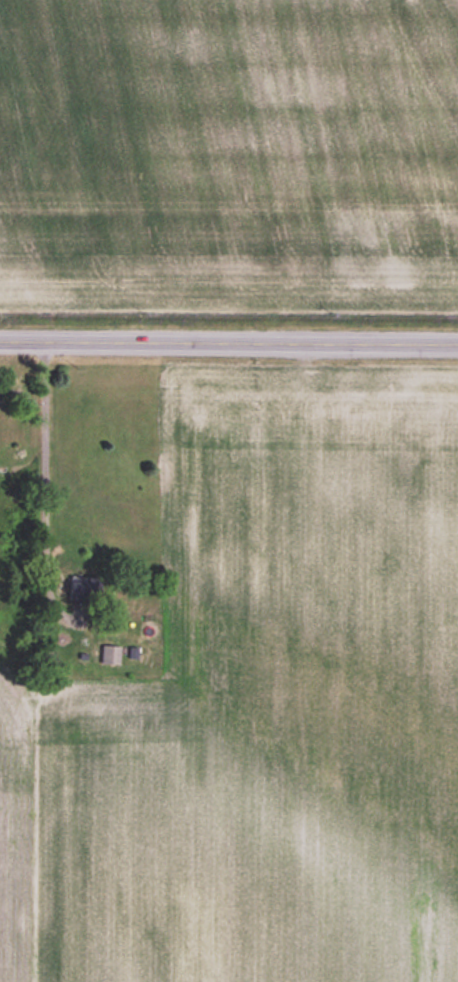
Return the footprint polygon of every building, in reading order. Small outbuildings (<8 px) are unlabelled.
[(98,599),(98,578),(69,578),(69,599),(98,599)] [(119,647),(101,647),(101,665),(119,665),(119,647)]
